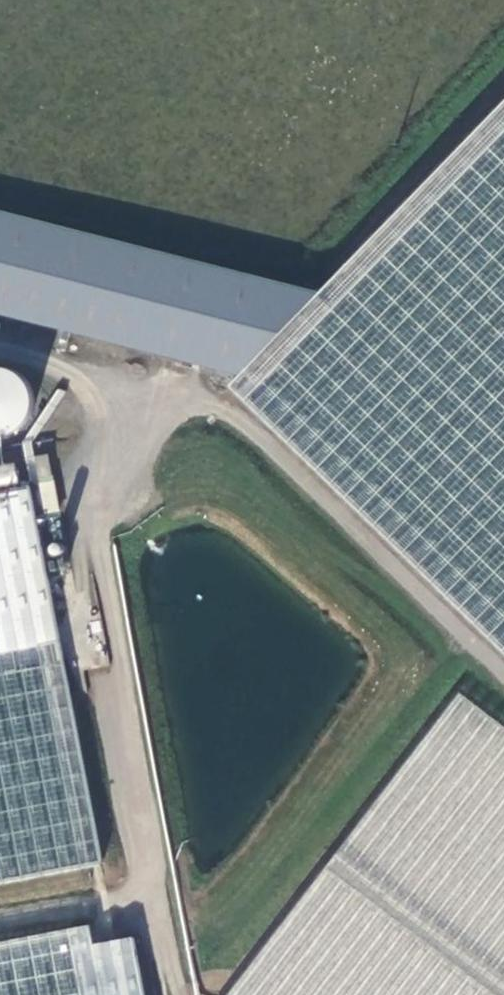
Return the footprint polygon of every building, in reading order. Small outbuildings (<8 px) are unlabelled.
[(326,294),(245,377),(236,387),(503,648),(503,111),(326,294)] [(245,377),(326,294),(0,211),(0,314),(245,377)] [(39,403),(37,392),(28,378),(18,371),(6,369),(0,370),(0,435),(5,436),(16,434),(27,429),(34,420),(39,403)] [(45,479),(57,477),(53,457),(41,459),(45,479)] [(64,513),(58,483),(46,485),(52,515),(64,513)] [(77,871),(0,514),(0,888),(77,871)] [(427,691),(199,994),(503,994),(503,749),(427,691)] [(109,943),(93,946),(70,952),(66,932),(0,947),(0,994),(120,994),(109,943)]
